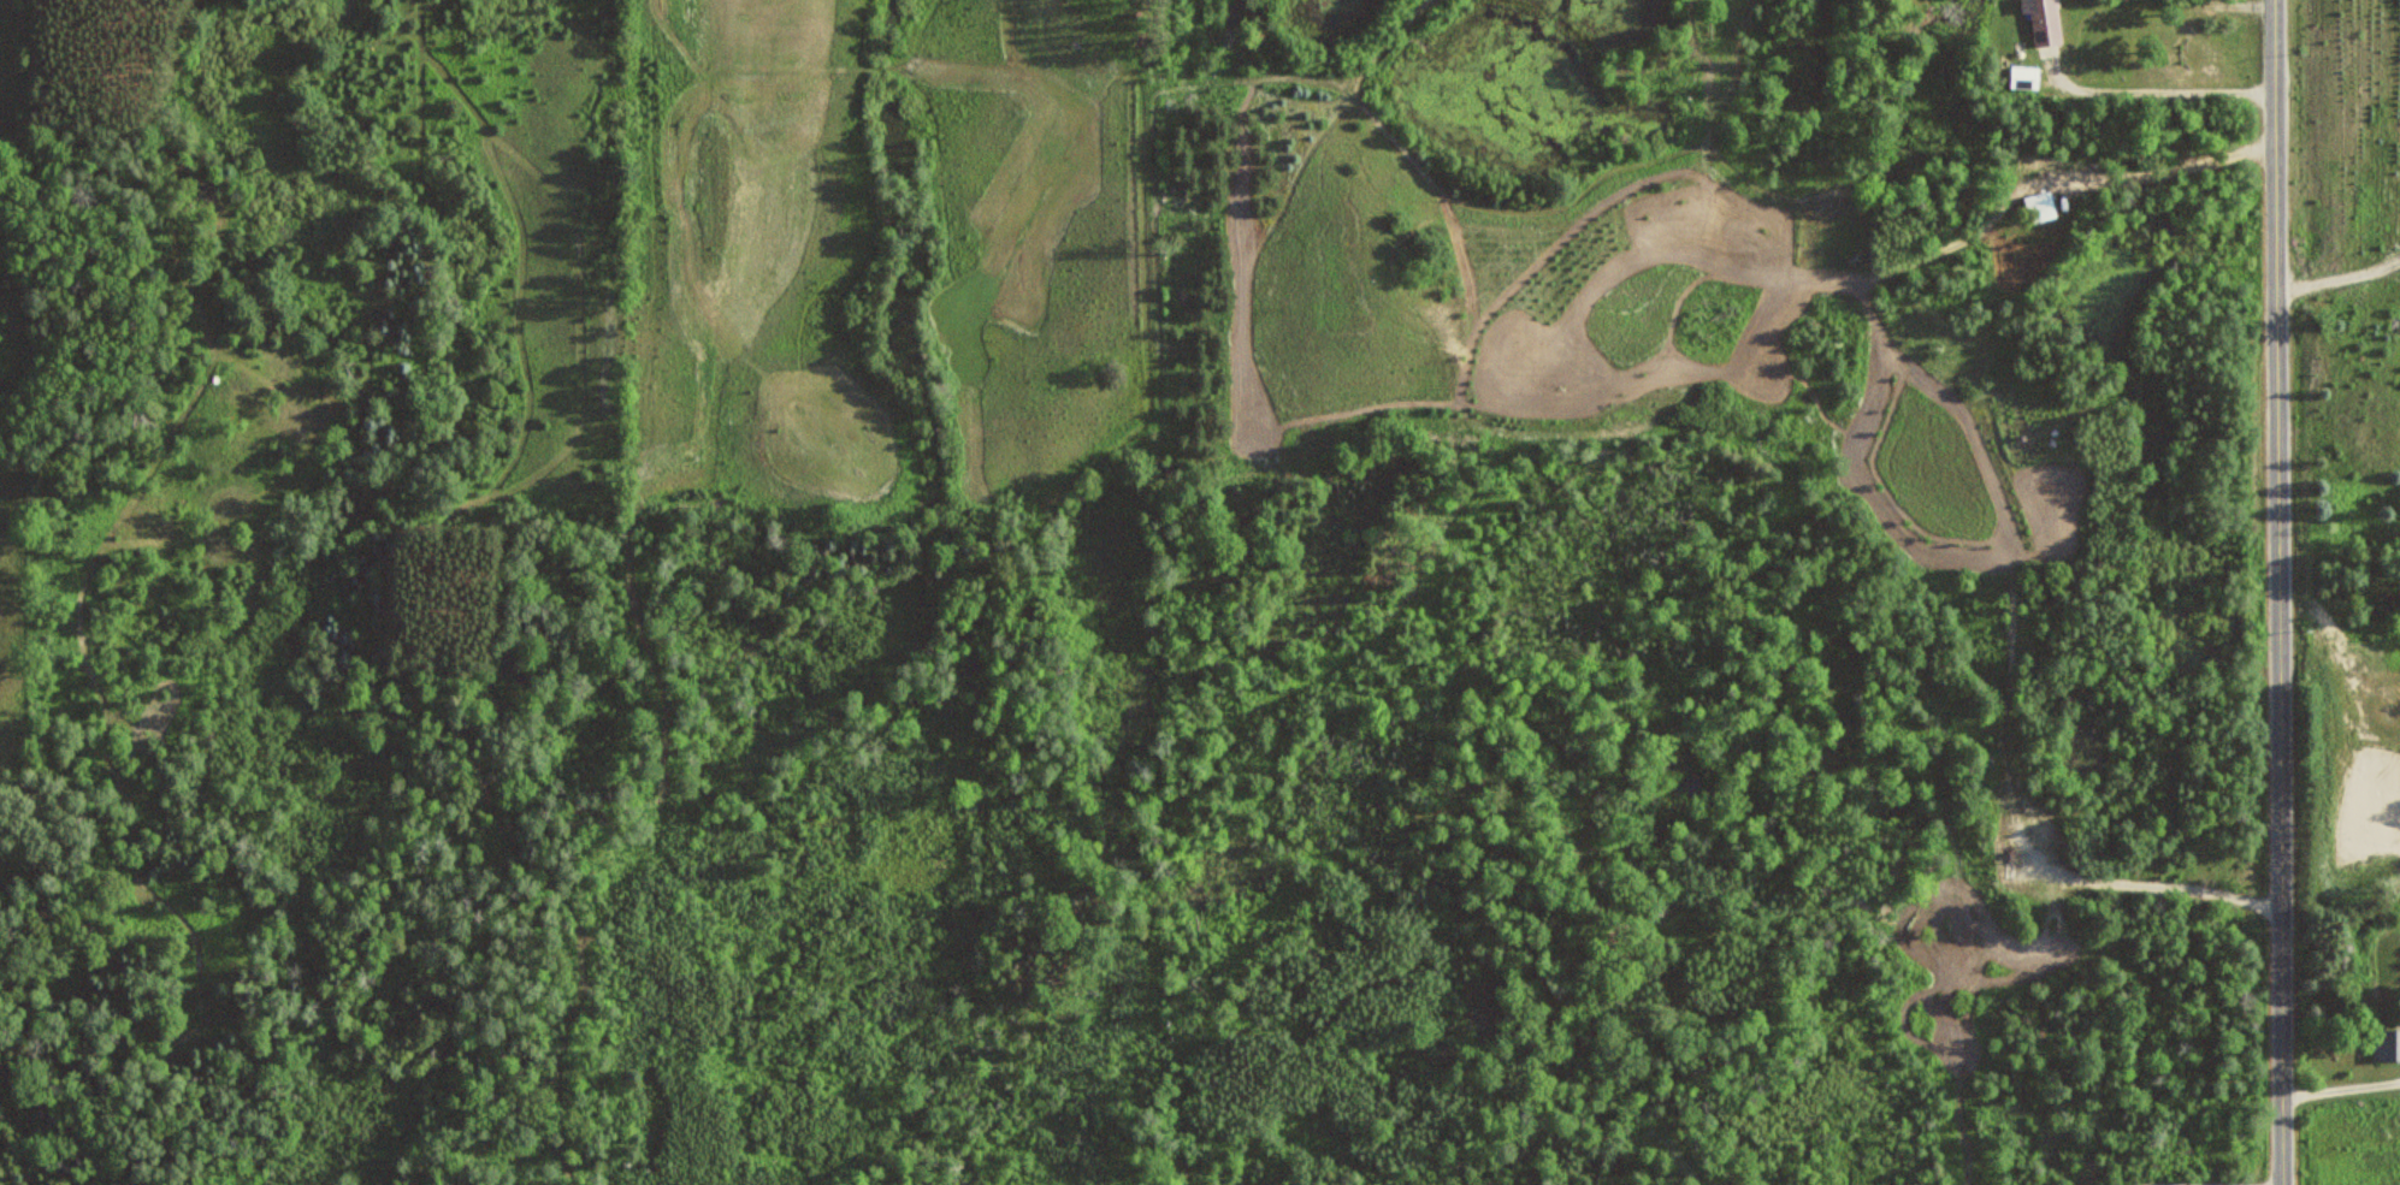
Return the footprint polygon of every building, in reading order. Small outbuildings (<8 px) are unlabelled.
[(2059,0),(2023,0),(2024,11),(2032,10),(2036,46),(2064,42),(2059,0)] [(2040,87),(2040,66),(2013,66),(2013,87),(2040,87)] [(2024,197),(2032,223),(2059,216),(2052,190),(2024,197)] [(2374,1030),(2374,1061),(2399,1061),(2399,1030),(2374,1030)]
